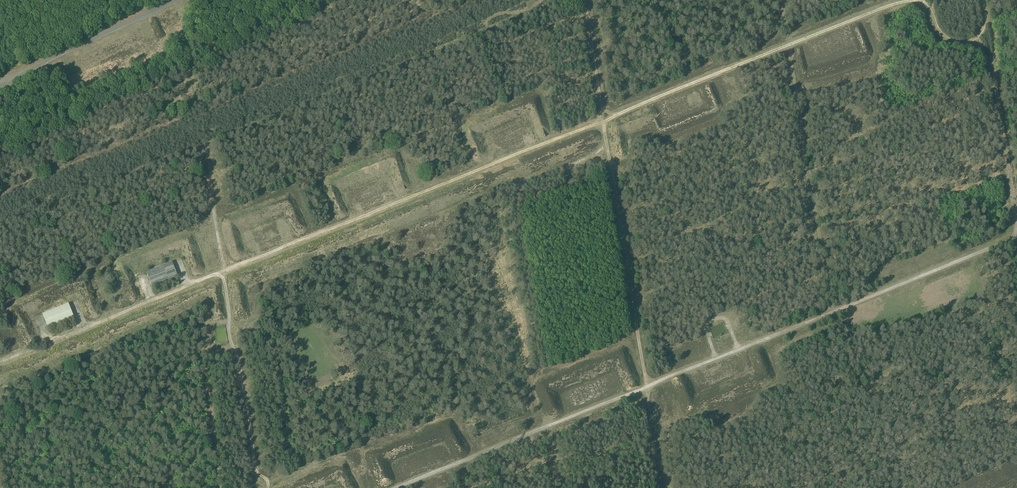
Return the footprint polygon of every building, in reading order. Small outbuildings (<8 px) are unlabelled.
[(146,273),(152,287),(178,276),(173,263),(146,273)] [(43,315),(48,329),(74,318),(69,305),(43,315)]
